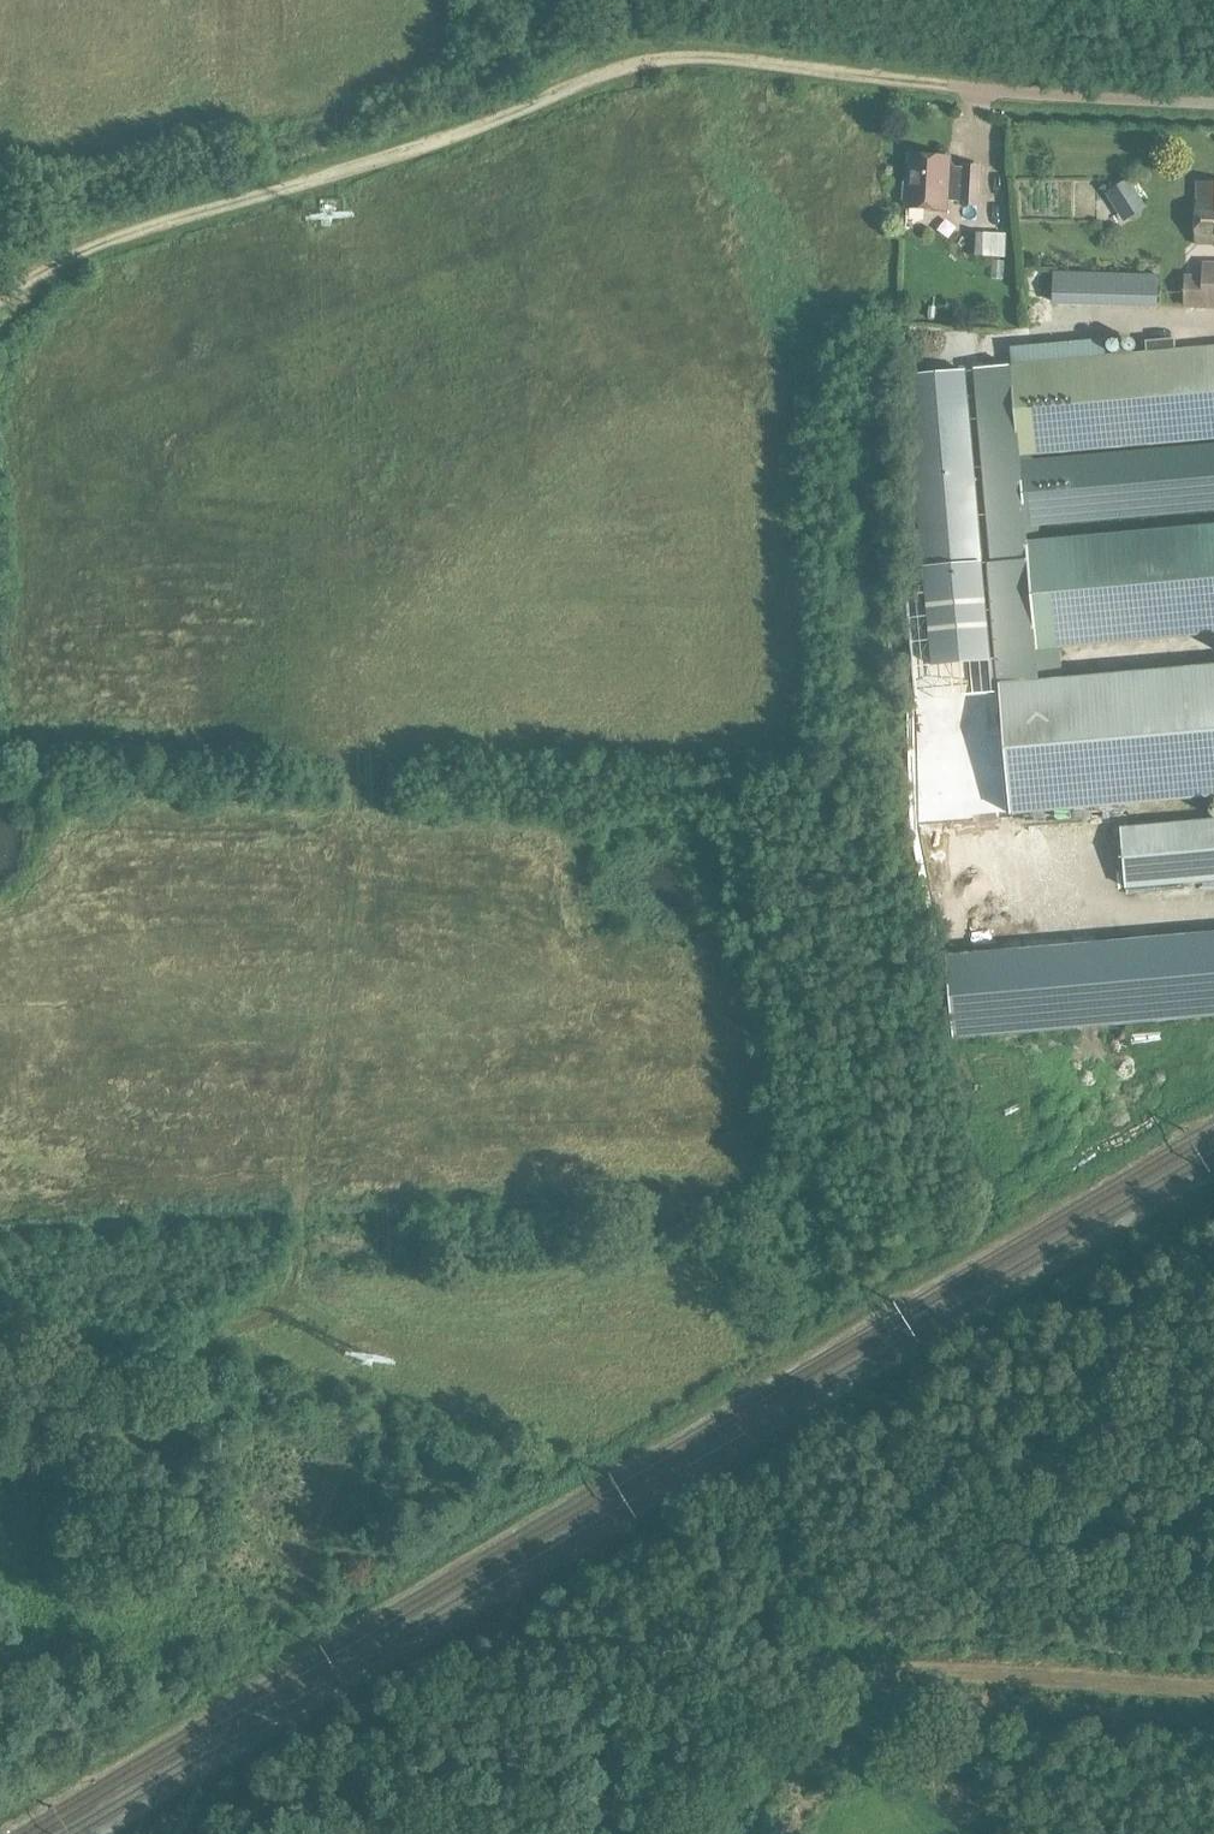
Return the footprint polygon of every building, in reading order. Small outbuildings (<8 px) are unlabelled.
[(984,166),(951,164),(951,157),(910,155),(907,208),(948,211),(949,199),(961,200),(961,206),(981,208),(984,166)] [(1115,217),(1140,203),(1124,176),(1099,190),(1115,217)] [(1199,184),(1198,246),(1213,246),(1213,184),(1199,184)] [(985,255),(986,232),(986,231),(970,230),(969,253),(985,255)] [(1203,288),(1213,288),(1213,262),(1204,262),(1203,288)] [(1148,304),(1148,273),(1038,272),(1038,303),(1148,304)] [(1013,366),(1021,455),(1213,438),(1213,348),(1013,366)] [(1038,639),(1029,543),(1028,526),(1022,461),(1021,455),(1013,366),(973,369),(999,658),(1024,656),(1023,640),(1038,639)] [(934,666),(992,661),(967,372),(908,377),(934,666)] [(1022,461),(1028,526),(1213,509),(1213,444),(1022,461)] [(1029,543),(1038,639),(1023,640),(1024,656),(999,658),(1002,687),(1063,681),(1060,647),(1213,633),(1213,526),(1029,543)] [(1063,681),(1002,687),(1013,815),(1213,797),(1213,668),(1063,681)] [(1129,888),(1213,880),(1213,821),(1123,829),(1129,888)] [(938,855),(952,855),(952,838),(937,839),(938,855)] [(950,958),(957,1037),(1213,1016),(1213,933),(950,958)]
